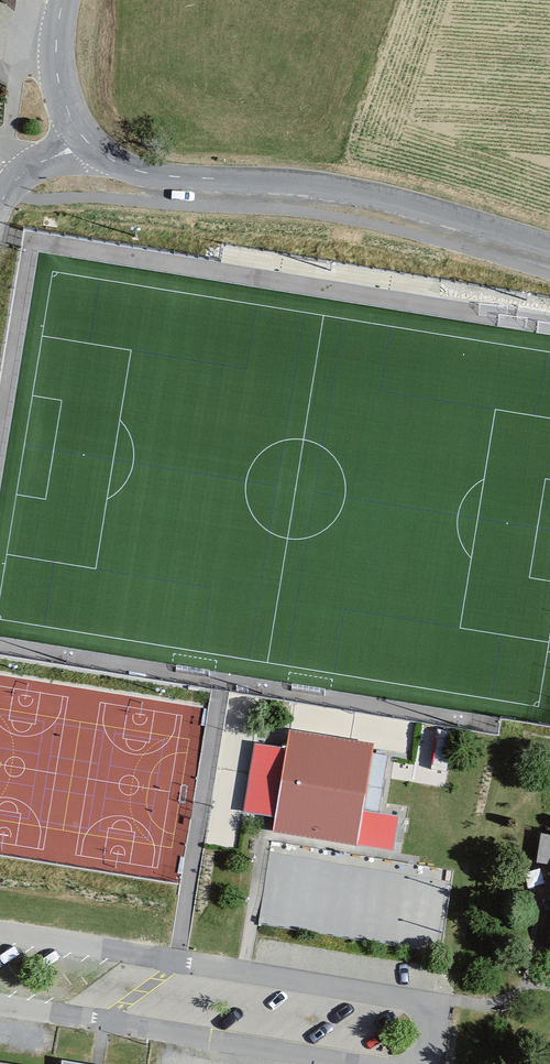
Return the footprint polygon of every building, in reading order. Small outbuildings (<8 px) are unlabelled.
[(15,9),(16,0),(0,0),(0,1),(15,9)] [(275,819),(273,834),(358,848),(363,812),(374,745),(289,731),(286,749),(254,744),(243,814),(275,819)] [(399,817),(363,812),(358,848),(393,853),(399,817)] [(538,860),(549,862),(549,834),(543,833),(538,860)]
